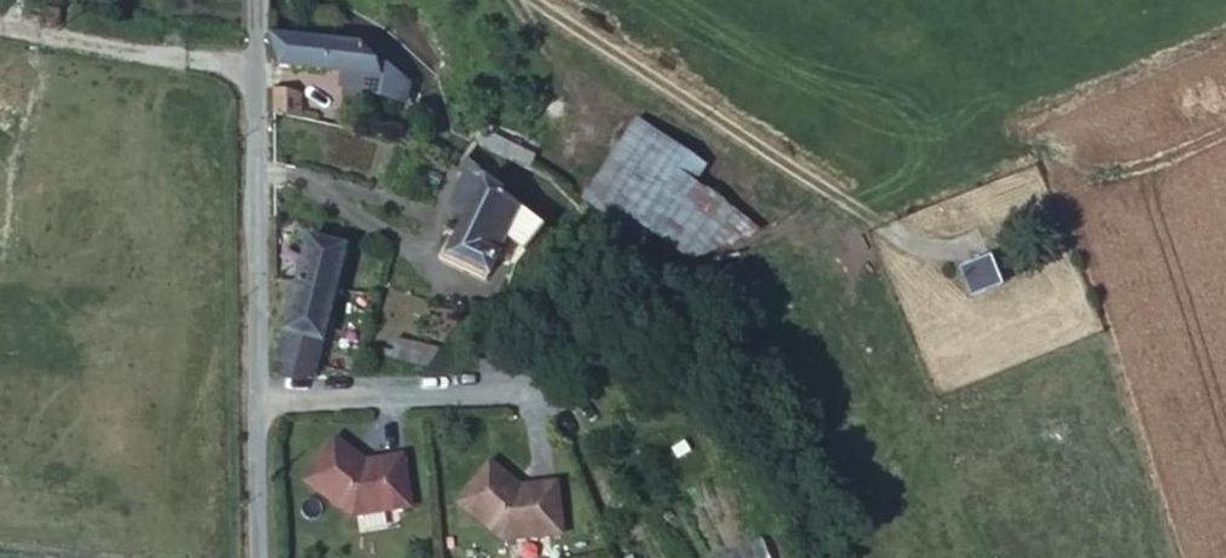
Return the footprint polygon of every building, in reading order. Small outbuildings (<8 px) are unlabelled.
[(363,44),(268,35),(279,65),(342,73),(340,85),(404,100),(408,82),(363,44)] [(298,97),(273,91),(276,113),(294,117),(298,97)] [(696,188),(709,168),(643,126),(619,162),(613,158),(586,201),(708,279),(746,220),(696,188)] [(544,225),(482,175),(477,186),(462,219),(445,255),(490,275),(507,237),(524,250),(544,225)] [(462,219),(477,186),(459,178),(447,202),(462,219)] [(344,246),(307,237),(273,372),(310,381),(344,246)] [(966,272),(976,298),(1003,288),(993,261),(966,272)] [(395,336),(391,357),(394,357),(427,366),(439,347),(395,336)] [(352,450),(334,437),(303,478),(352,514),(410,504),(402,454),(365,459),(363,462),(350,453),(352,450)] [(365,459),(352,450),(350,453),(363,462),(365,459)] [(489,460),(457,499),(503,537),(560,531),(556,481),(519,484),(516,487),(504,477),(507,474),(489,460)] [(519,484),(507,474),(504,477),(516,487),(519,484)] [(765,542),(710,557),(770,557),(765,542)]
